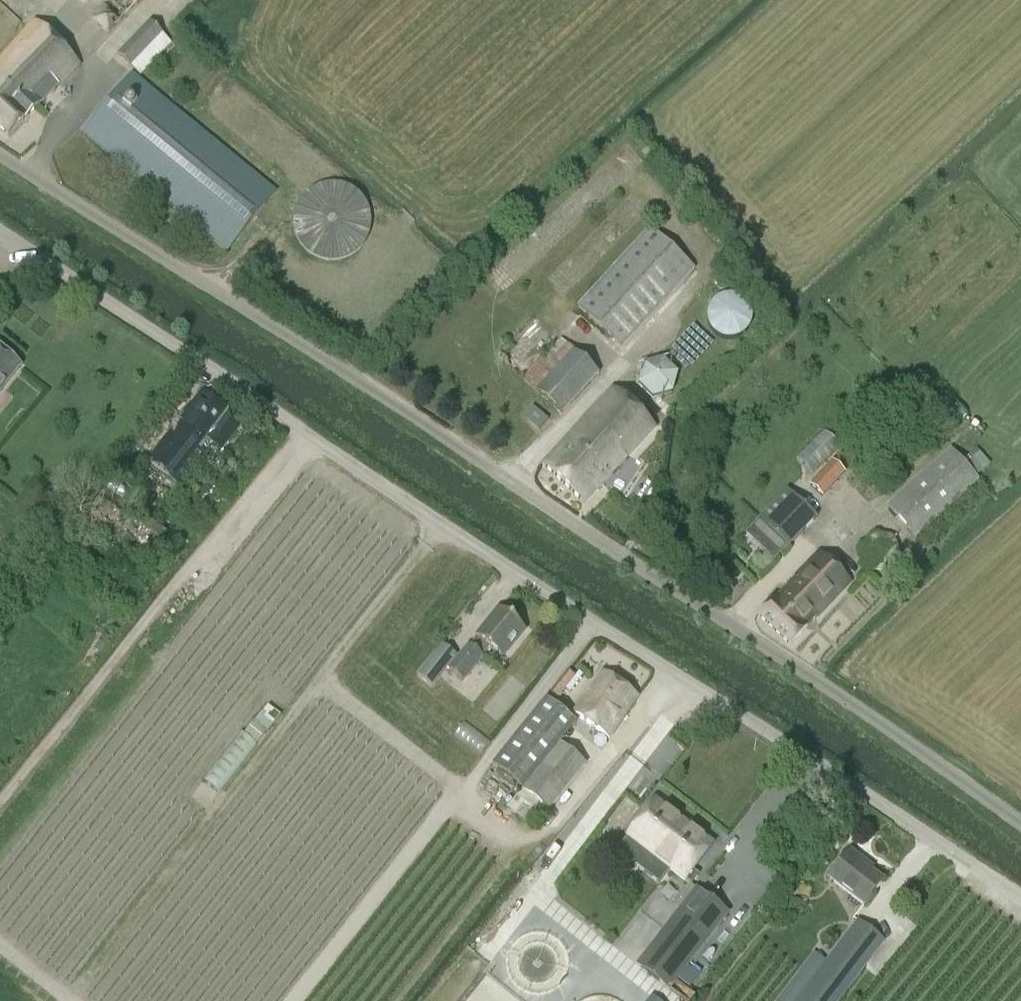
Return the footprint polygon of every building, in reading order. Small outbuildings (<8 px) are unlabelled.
[(143,0),(108,0),(90,19),(108,35),(136,6),(136,7),(143,0)] [(148,21),(117,55),(140,77),(172,43),(148,21)] [(0,61),(0,129),(9,136),(22,121),(23,122),(38,106),(37,105),(78,64),(34,23),(0,61)] [(227,253),(276,193),(134,75),(84,135),(227,253)] [(334,184),(332,184),(327,184),(325,185),(321,186),(316,187),(312,189),(307,192),(305,194),(302,198),(300,200),(298,202),(297,205),(296,207),(295,210),(294,212),(293,215),(293,218),(293,220),(292,223),(292,225),(293,228),(293,230),(294,233),(294,235),(295,237),(297,241),(298,243),(300,246),(303,250),(304,251),(306,253),(310,256),(312,257),(315,258),(317,260),(320,260),(325,262),(327,262),(330,262),(333,262),(336,262),(341,261),(344,260),(346,259),(349,258),(351,257),(353,256),(355,254),(357,253),(359,251),(362,248),(364,244),(365,243),(367,239),(368,237),(369,235),(370,232),(370,230),(370,228),(371,225),(371,223),(371,220),(370,218),(370,215),(369,212),(368,210),(367,207),(366,205),(365,202),(363,200),(361,198),(360,196),(358,194),(356,192),(354,191),(349,188),(345,186),(342,186),(338,185),(334,184)] [(623,347),(695,269),(650,228),(578,307),(623,347)] [(732,296),(729,296),(727,296),(724,296),(722,297),(719,298),(717,300),(714,302),(712,304),(710,306),(709,308),(708,311),(707,314),(707,317),(707,320),(707,322),(707,324),(708,326),(709,329),(710,331),(713,334),(715,336),(717,337),(718,338),(721,339),(724,340),(727,341),(730,341),(733,341),(735,340),(738,339),(741,338),(743,337),(745,335),(748,332),(750,329),(751,326),(751,324),(752,322),(752,321),(752,320),(752,317),(752,314),(751,311),(749,308),(749,306),(748,305),(746,303),(743,301),(741,299),(737,297),(734,296),(732,296)] [(563,415),(599,375),(561,340),(525,380),(563,415)] [(24,366),(0,348),(0,396),(24,366)] [(678,374),(663,359),(643,365),(637,385),(651,400),(672,395),(678,374)] [(584,504),(655,428),(613,390),(543,466),(584,504)] [(209,441),(222,452),(244,424),(203,392),(148,462),(180,487),(193,470),(196,473),(200,468),(197,465),(206,454),(201,450),(209,441)] [(541,430),(548,421),(533,408),(526,417),(541,430)] [(798,456),(810,469),(839,442),(826,429),(798,456)] [(977,450),(963,463),(952,451),(889,508),(916,538),(979,481),(976,478),(990,465),(977,450)] [(820,497),(840,476),(830,466),(810,487),(820,497)] [(789,549),(817,520),(787,490),(758,519),(789,549)] [(73,531),(97,551),(125,519),(101,499),(73,531)] [(148,526),(142,521),(136,515),(124,529),(147,549),(137,560),(153,574),(178,546),(151,523),(148,526)] [(819,555),(789,587),(759,619),(790,648),(850,584),(819,555)] [(463,682),(488,651),(491,647),(504,658),(526,630),(499,609),(477,637),(478,637),(471,647),(470,646),(450,672),(463,682)] [(433,687),(458,656),(443,644),(419,676),(433,687)] [(557,663),(540,684),(551,694),(569,672),(557,663)] [(568,674),(550,696),(557,701),(565,690),(569,694),(578,684),(573,680),(574,679),(568,674)] [(609,740),(639,699),(605,674),(575,715),(609,740)] [(532,830),(585,765),(586,764),(560,744),(576,724),(547,700),(493,766),(522,790),(506,809),(532,830)] [(257,746),(281,717),(267,706),(244,736),(257,746)] [(466,723),(458,737),(484,752),(492,738),(466,723)] [(684,880),(712,844),(682,821),(678,826),(651,806),(627,837),(684,880)] [(864,907),(883,883),(862,866),(865,863),(850,852),(829,880),(864,907)] [(697,891),(638,968),(657,982),(676,958),(687,966),(727,914),(697,891)] [(827,961),(813,951),(775,1000),(839,1000),(883,943),(857,923),(827,961)] [(558,986),(564,978),(568,968),(568,958),(564,948),(558,940),(549,934),(539,932),(528,933),(519,938),(512,945),(507,954),(506,964),(508,974),(513,983),(521,989),(530,993),(540,994),(550,991),(558,986)] [(698,975),(687,966),(678,978),(689,986),(698,975)]
